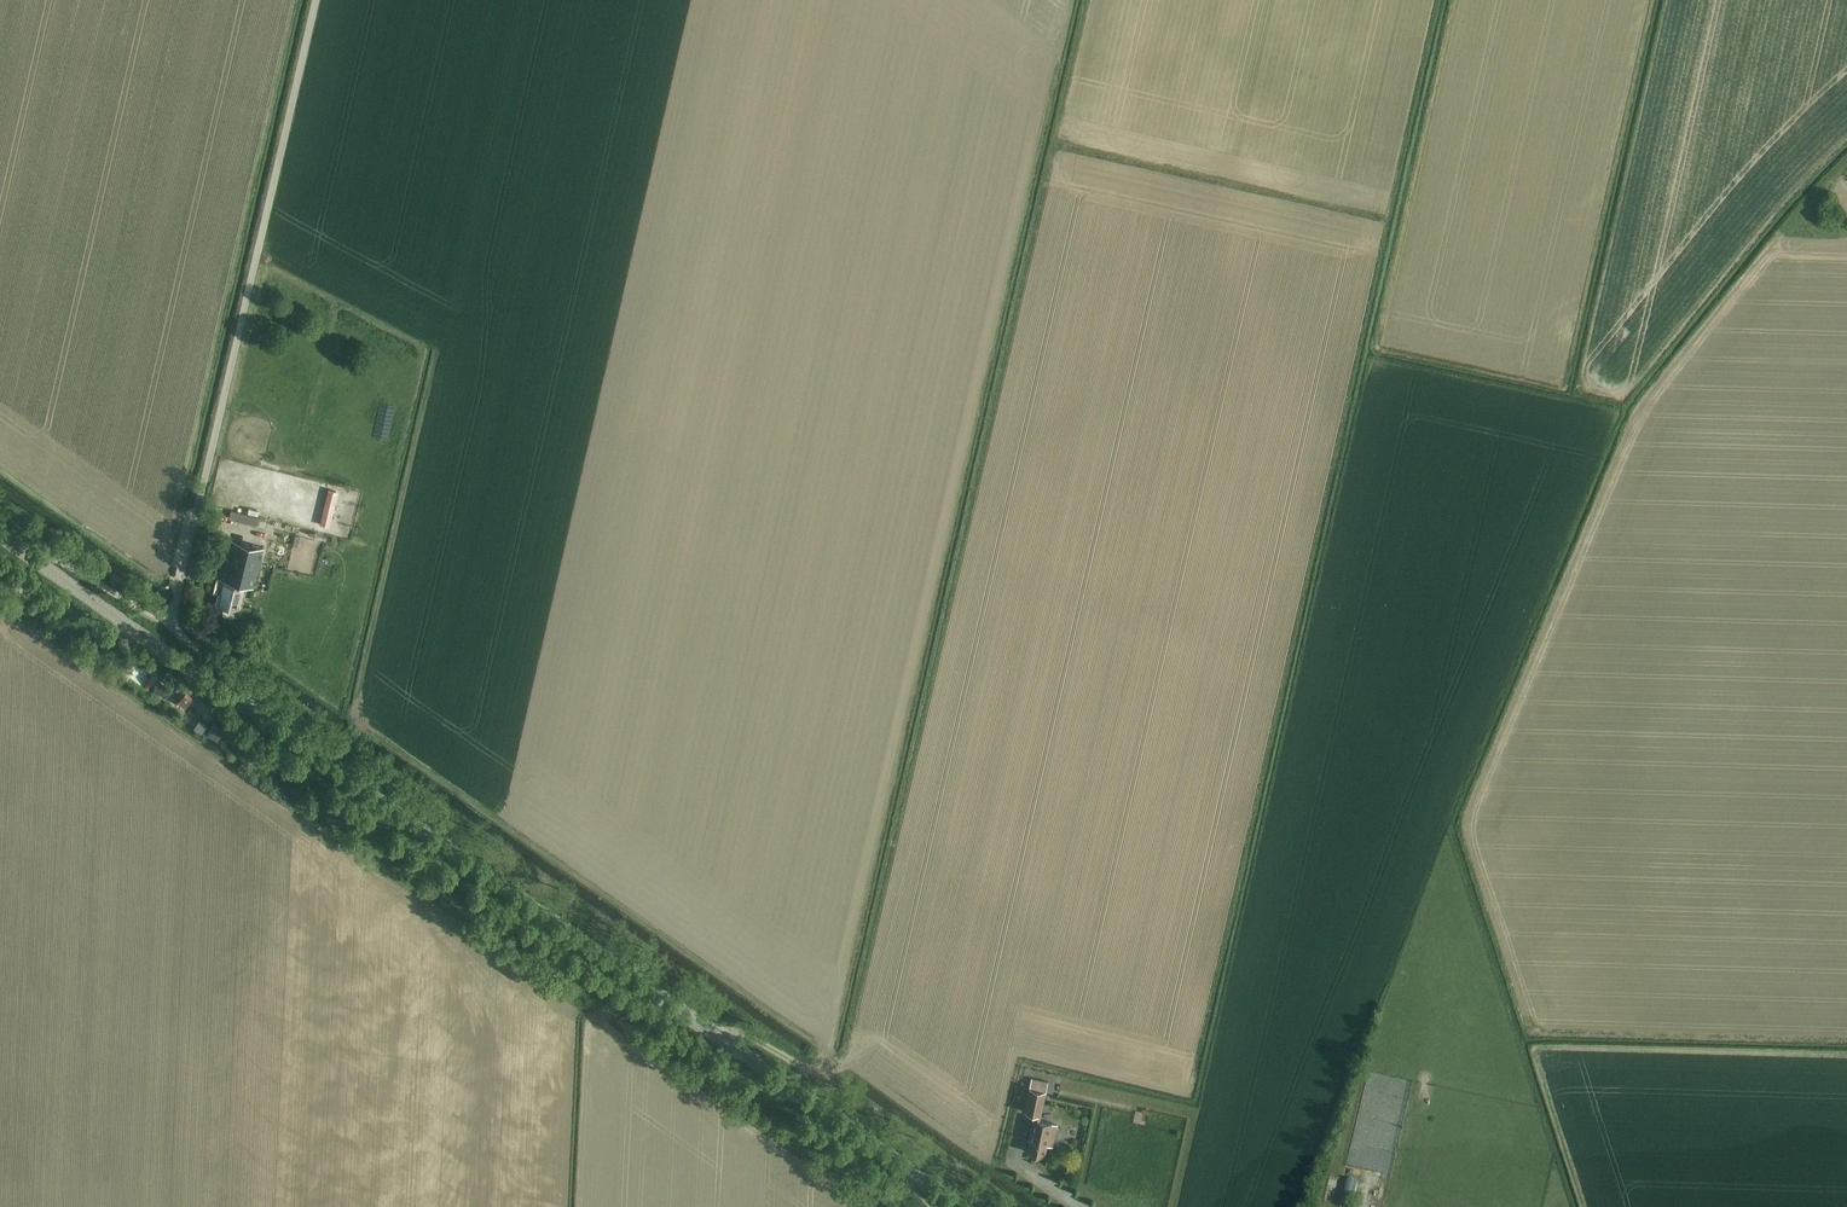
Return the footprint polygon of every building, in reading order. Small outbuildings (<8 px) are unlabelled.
[(327,489),(319,524),(329,527),(338,492),(327,489)] [(229,518),(239,521),(257,525),(259,517),(241,512),(231,510),(229,518)] [(219,578),(223,579),(220,592),(224,593),(221,605),(235,609),(241,584),(253,586),(263,547),(229,538),(219,578)] [(272,561),(263,559),(260,570),(270,572),(272,561)] [(183,677),(175,690),(182,695),(178,702),(185,707),(190,701),(206,712),(215,698),(183,677)] [(172,688),(159,680),(153,690),(166,698),(172,688)] [(213,724),(206,734),(216,741),(223,730),(213,724)] [(1031,1078),(1024,1111),(1035,1113),(1031,1129),(1033,1129),(1028,1152),(1044,1155),(1046,1144),(1052,1145),(1057,1123),(1040,1119),(1048,1081),(1031,1078)] [(1337,1204),(1350,1206),(1351,1206),(1357,1181),(1343,1178),(1337,1204)] [(888,1186),(886,1189),(891,1192),(893,1189),(894,1187),(890,1184),(888,1186)]
